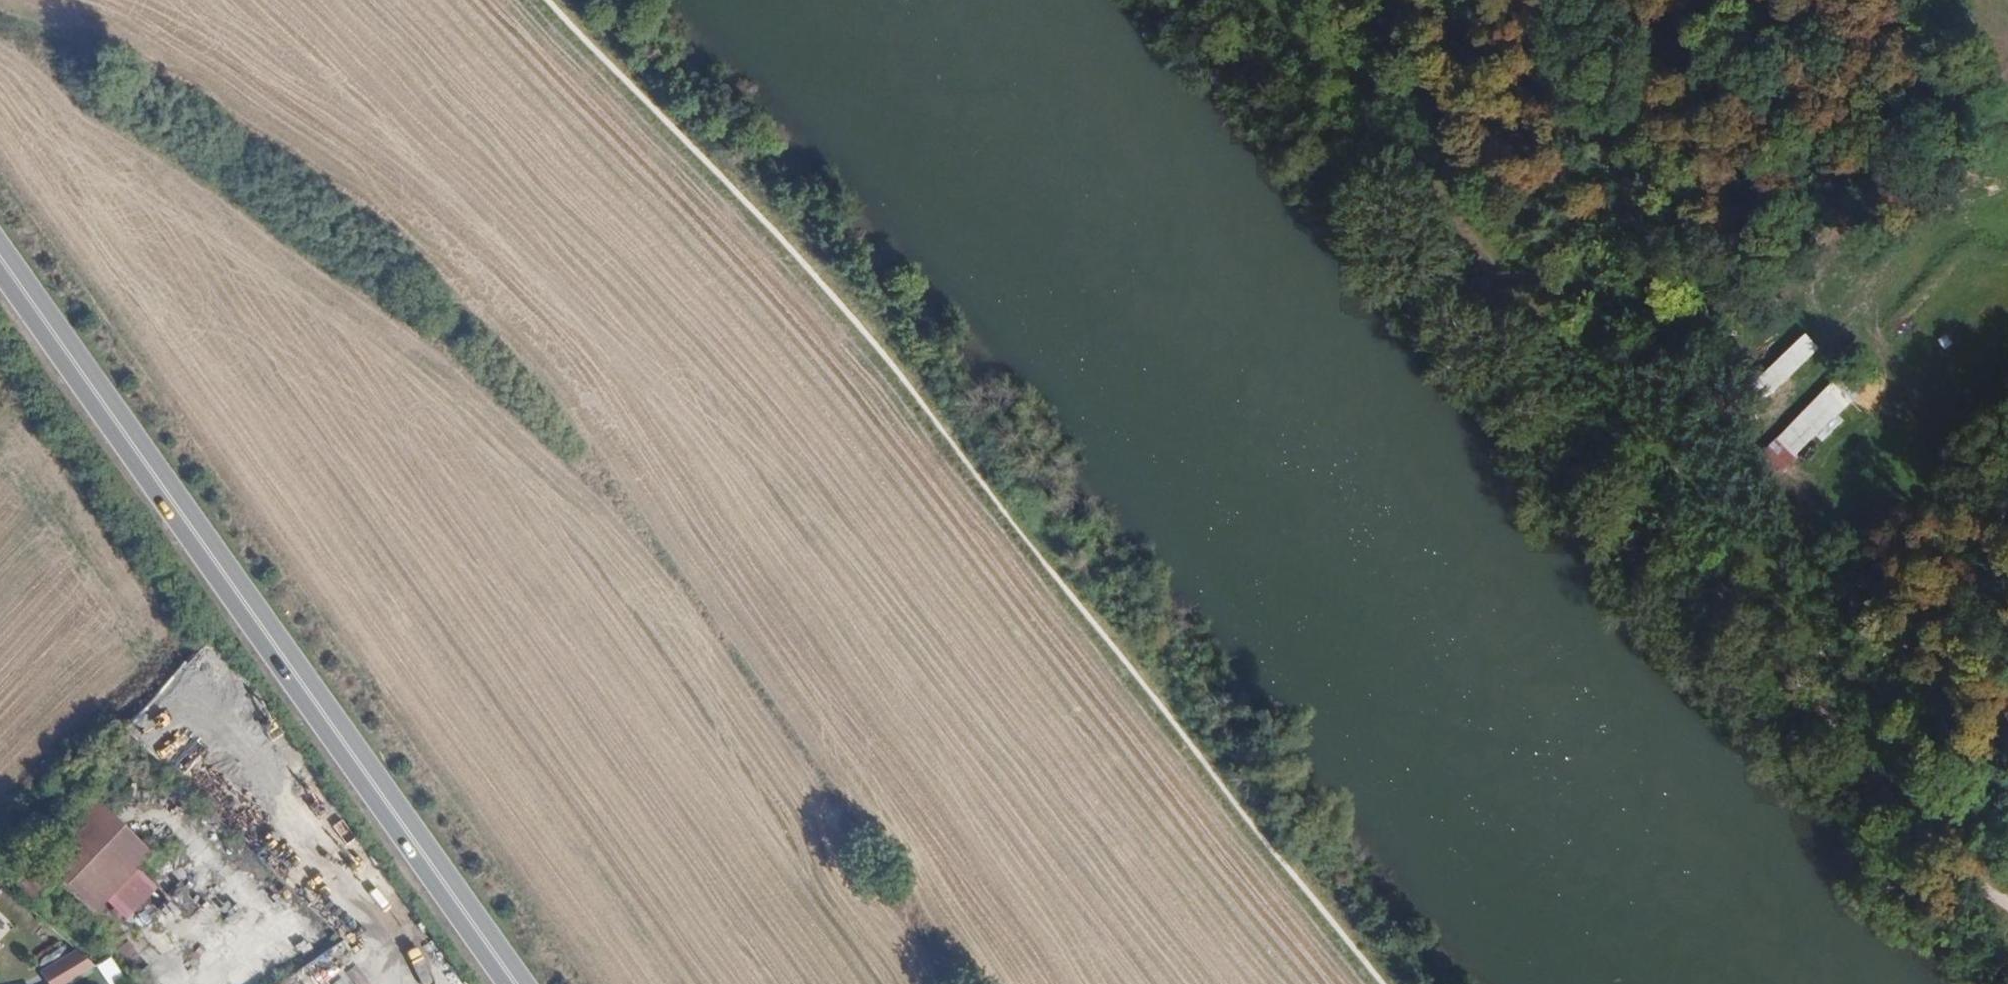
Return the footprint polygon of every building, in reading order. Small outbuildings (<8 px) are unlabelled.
[(1764,401),(1820,350),(1807,336),(1751,387),(1764,401)] [(1775,438),(1796,458),(1838,414),(1817,394),(1775,438)] [(149,852),(93,798),(28,867),(85,920),(149,852)] [(90,968),(75,942),(35,964),(46,983),(60,983),(90,968)] [(94,964),(106,983),(109,983),(121,977),(108,956),(94,964)] [(294,973),(277,983),(302,983),(294,973)]
